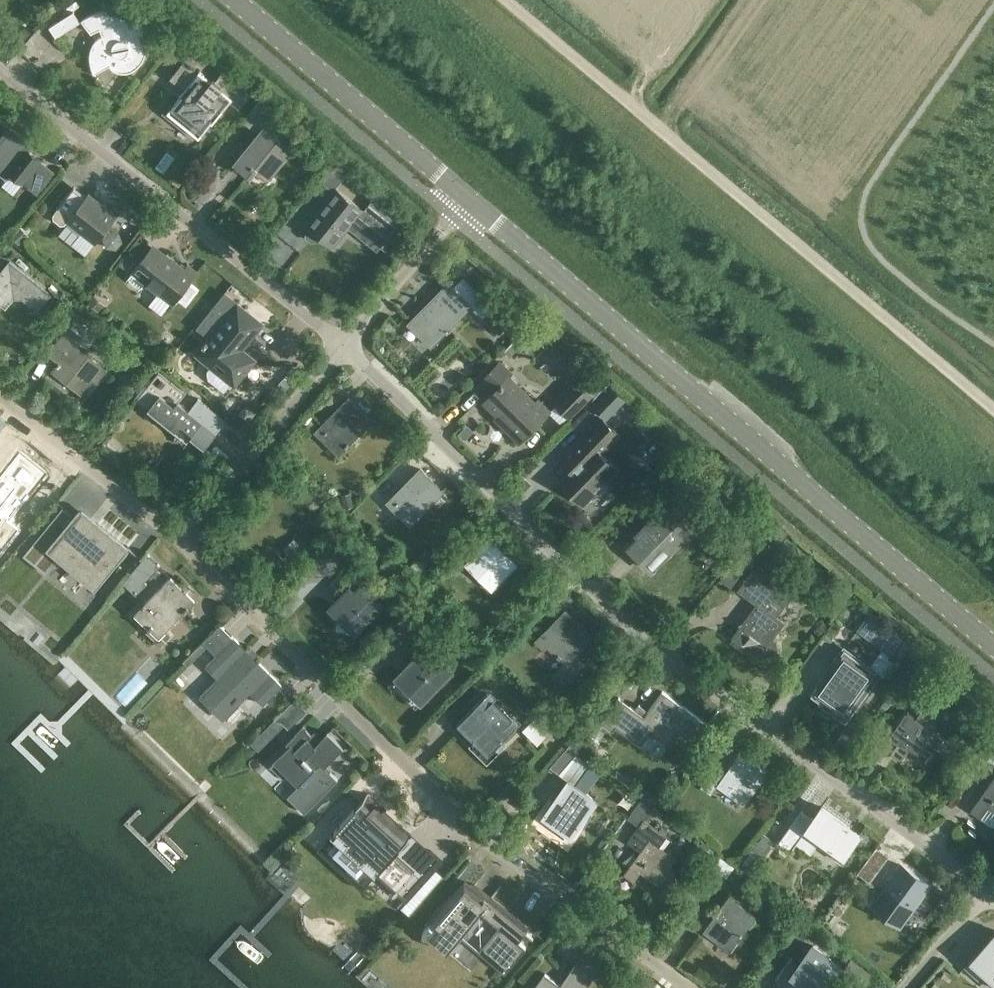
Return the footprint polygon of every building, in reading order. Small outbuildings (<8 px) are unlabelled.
[(136,66),(141,64),(143,59),(145,54),(145,48),(145,43),(144,38),(143,33),(140,28),(138,23),(134,19),(130,16),(125,13),(120,11),(115,10),(110,9),(105,9),(99,10),(94,12),(89,14),(85,17),(81,21),(96,40),(93,45),(92,51),(91,57),(91,63),(92,68),(94,74),(111,67),(116,68),(121,69),(126,69),(131,68),(136,66)] [(56,36),(80,21),(73,11),(49,26),(56,36)] [(211,80),(199,70),(198,71),(184,60),(169,78),(184,89),(179,95),(180,96),(167,112),(199,137),(211,121),(213,122),(230,101),(239,109),(252,92),(223,69),(215,80),(213,79),(211,80)] [(294,147),(270,128),(279,116),(260,101),(243,123),(257,135),(233,165),(262,188),(294,147)] [(0,140),(0,172),(4,175),(7,172),(35,194),(53,171),(26,150),(29,146),(8,130),(0,140)] [(323,149),(309,156),(314,168),(329,160),(323,149)] [(66,223),(68,221),(96,243),(120,211),(111,204),(108,208),(89,194),(87,197),(73,187),(53,213),(53,218),(60,224),(66,223)] [(311,229),(306,234),(307,238),(312,242),(315,241),(320,236),(333,246),(352,222),(381,245),(389,234),(368,218),(370,216),(337,189),(307,226),(311,229)] [(8,216),(3,222),(10,227),(15,221),(8,216)] [(12,235),(19,243),(28,235),(20,227),(12,235)] [(109,230),(103,237),(107,246),(117,248),(123,240),(119,231),(109,230)] [(146,247),(137,240),(129,250),(138,257),(146,247)] [(145,282),(174,303),(197,273),(187,265),(184,269),(166,255),(164,257),(151,248),(132,272),(133,272),(129,277),(130,281),(138,287),(142,286),(145,282)] [(9,291),(16,290),(38,307),(50,292),(9,261),(0,273),(0,303),(9,291)] [(510,323),(494,307),(463,276),(453,287),(448,282),(408,323),(431,346),(471,305),(500,333),(510,323)] [(222,370),(234,380),(239,372),(242,374),(252,362),(242,355),(244,353),(236,347),(258,320),(237,304),(224,293),(196,327),(210,338),(199,352),(213,363),(215,359),(225,367),(222,370)] [(97,311),(104,303),(94,295),(87,303),(97,311)] [(509,357),(543,324),(537,318),(503,350),(509,357)] [(59,361),(52,370),(81,393),(96,374),(99,377),(106,368),(75,343),(81,336),(69,326),(48,353),(59,361)] [(535,401),(508,375),(511,372),(499,360),(482,378),(494,390),(484,400),(503,419),(500,422),(520,441),(550,410),(538,398),(535,401)] [(188,410),(181,404),(189,395),(159,370),(135,399),(147,409),(146,410),(173,432),(176,428),(202,449),(216,432),(198,417),(202,412),(193,404),(188,410)] [(602,376),(588,390),(591,394),(594,396),(601,389),(609,382),(602,376)] [(588,390),(577,380),(555,403),(569,417),(591,394),(588,390)] [(609,382),(601,389),(603,391),(613,401),(616,403),(623,395),(609,382)] [(603,391),(587,408),(597,418),(613,401),(603,391)] [(237,405),(246,415),(260,402),(251,392),(237,405)] [(198,398),(193,404),(202,412),(198,417),(216,432),(225,419),(198,398)] [(371,421),(348,398),(315,432),(337,454),(371,421)] [(437,403),(434,407),(440,413),(444,409),(446,407),(440,400),(437,403)] [(595,489),(598,491),(602,491),(607,486),(607,482),(604,479),(616,467),(601,452),(619,433),(602,417),(561,459),(571,469),(560,481),(582,502),(595,489)] [(463,428),(458,433),(464,439),(469,434),(473,430),(467,424),(463,428)] [(657,447),(666,455),(677,443),(670,437),(668,440),(665,437),(657,447)] [(9,521),(46,473),(20,452),(0,476),(0,516),(8,522),(9,521)] [(197,466),(191,473),(196,478),(200,482),(207,474),(202,471),(197,466)] [(443,491),(420,469),(387,503),(410,525),(443,491)] [(353,505),(350,492),(340,494),(343,507),(353,505)] [(79,507),(73,515),(63,506),(23,554),(46,572),(58,556),(96,586),(130,547),(127,545),(126,546),(98,522),(79,507)] [(667,509),(628,548),(651,571),(691,532),(667,509)] [(760,551),(772,538),(763,530),(751,543),(760,551)] [(283,548),(295,561),(309,548),(299,537),(295,541),(293,538),(283,548)] [(516,565),(489,538),(464,564),(491,590),(516,565)] [(425,549),(409,565),(418,574),(434,558),(425,549)] [(147,553),(123,581),(136,594),(147,583),(144,581),(160,565),(147,553)] [(776,640),(773,638),(785,622),(777,615),(792,595),(754,568),(737,590),(755,603),(755,605),(731,637),(742,645),(758,656),(778,654),(776,640)] [(166,630),(195,599),(171,576),(135,612),(149,627),(156,620),(166,630)] [(354,591),(350,586),(328,608),(354,634),(384,604),(362,582),(354,591)] [(854,624),(864,608),(854,602),(845,618),(854,624)] [(869,609),(855,629),(882,647),(901,662),(903,663),(914,647),(904,639),(906,635),(869,609)] [(429,626),(414,610),(402,621),(417,637),(429,626)] [(536,641),(543,648),(547,645),(564,662),(553,673),(563,682),(582,664),(573,655),(591,638),(565,612),(536,641)] [(280,685),(232,637),(219,624),(184,661),(187,664),(206,644),(216,654),(204,665),(217,678),(198,696),(222,719),(248,693),(260,705),(280,685)] [(422,657),(417,653),(396,674),(422,700),(451,671),(430,649),(422,657)] [(844,649),(811,695),(822,703),(829,692),(846,705),(864,679),(852,670),(859,660),(844,649)] [(618,697),(600,721),(613,730),(616,726),(641,744),(650,731),(667,743),(678,728),(694,740),(707,723),(662,690),(648,710),(639,703),(635,709),(618,697)] [(517,724),(485,693),(455,724),(472,741),(469,744),(487,761),(506,744),(501,739),(517,724)] [(932,727),(939,717),(950,725),(957,715),(931,697),(916,717),(908,711),(905,711),(893,728),(893,731),(902,737),(891,752),(901,760),(909,750),(926,762),(936,748),(942,752),(949,742),(944,738),(945,737),(932,727)] [(288,729),(307,710),(295,698),(273,719),(281,722),(288,729)] [(534,719),(524,730),(537,743),(547,733),(534,719)] [(288,746),(270,765),(283,778),(289,772),(299,781),(297,784),(301,788),(293,797),(306,810),(303,813),(304,814),(337,780),(324,767),(343,748),(326,731),(318,740),(302,726),(286,743),(288,746)] [(982,753),(993,762),(993,736),(982,753)] [(723,775),(713,769),(701,786),(710,793),(716,785),(744,805),(770,770),(742,749),(723,775)] [(553,823),(556,818),(573,831),(596,800),(577,786),(592,767),(574,753),(559,773),(568,780),(542,815),(553,823)] [(970,810),(981,818),(990,824),(993,826),(993,776),(970,810)] [(933,787),(941,793),(947,786),(940,779),(933,787)] [(384,807),(368,792),(334,829),(347,840),(337,850),(358,869),(367,858),(395,883),(392,887),(406,901),(443,861),(430,849),(415,866),(397,850),(409,836),(383,812),(386,809),(384,807)] [(858,834),(849,827),(821,807),(812,818),(801,810),(778,842),(790,851),(796,843),(810,853),(818,843),(840,859),(858,834)] [(673,868),(670,866),(676,858),(659,845),(666,835),(643,819),(627,841),(640,850),(623,873),(633,881),(641,871),(658,883),(660,880),(663,882),(675,880),(673,868)] [(762,856),(773,840),(763,833),(752,849),(762,856)] [(733,855),(737,845),(724,840),(720,850),(733,855)] [(687,853),(699,870),(713,860),(700,843),(687,853)] [(888,855),(877,847),(862,866),(874,874),(888,855)] [(727,877),(732,870),(734,866),(720,856),(712,867),(727,877)] [(902,864),(875,900),(872,903),(900,923),(910,910),(921,897),(930,903),(938,891),(902,864)] [(504,972),(525,947),(518,941),(525,933),(531,939),(532,938),(525,932),(464,881),(421,931),(446,951),(480,912),(498,927),(478,950),(504,972)] [(691,891),(684,901),(693,908),(700,898),(691,891)] [(755,916),(728,895),(702,931),(729,951),(755,916)] [(964,966),(978,978),(985,971),(993,979),(993,932),(964,966)] [(835,973),(840,966),(812,946),(798,965),(791,960),(792,958),(790,958),(775,979),(776,979),(778,977),(786,982),(782,987),(801,987),(802,987),(824,987),(835,973)] [(590,980),(602,963),(584,951),(573,967),(559,985),(543,973),(532,987),(584,987),(590,980)] [(832,982),(840,987),(860,987),(871,972),(850,957),(832,982)]
